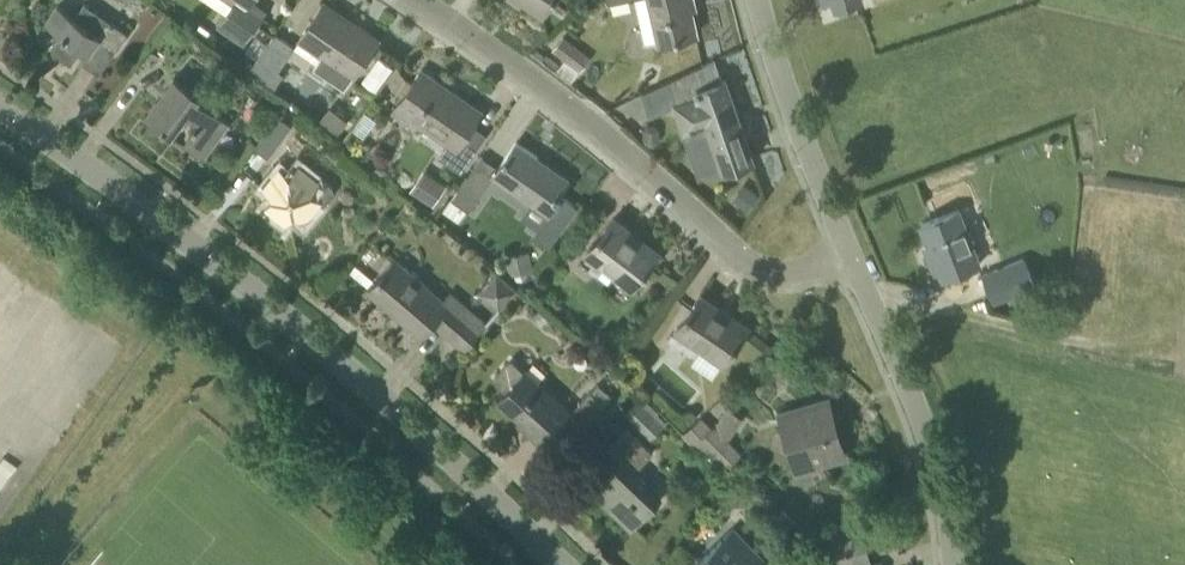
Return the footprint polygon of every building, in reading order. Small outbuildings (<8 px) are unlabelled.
[(234,3),(219,25),(244,42),(265,11),(250,1),(251,0),(229,0),(234,3)] [(551,0),(525,0),(543,12),(551,0)] [(645,42),(659,39),(659,41),(697,33),(689,0),(635,0),(645,42)] [(837,10),(864,1),(863,0),(833,0),(837,10)] [(128,33),(85,2),(75,17),(58,5),(46,23),(62,34),(52,49),(71,63),(84,44),(90,49),(82,60),(100,72),(128,33)] [(325,3),(299,41),(352,77),(378,39),(353,22),(351,25),(324,6),(325,3)] [(268,85),(276,74),(294,48),(295,46),(275,33),(256,61),(248,71),(268,85)] [(580,71),(591,57),(563,35),(552,49),(580,71)] [(722,81),(715,59),(667,81),(685,132),(708,124),(724,169),(753,159),(725,80),(722,81)] [(480,112),(438,84),(440,81),(422,69),(396,107),(448,142),(438,156),(461,171),(486,136),(471,126),(483,110),(481,110),(480,112)] [(205,156),(230,123),(198,99),(200,96),(175,77),(146,116),(171,135),(173,132),(205,156)] [(268,156),(291,124),(278,114),(269,125),(254,146),(268,156)] [(564,225),(577,206),(558,193),(567,180),(545,165),(547,163),(516,141),(493,175),(531,202),(564,225)] [(319,180),(299,164),(290,175),(280,167),(263,188),(274,196),(265,206),(286,223),(295,213),(305,221),(321,201),(324,203),(333,192),(333,185),(321,176),(321,177),(319,180)] [(415,175),(399,197),(430,220),(446,199),(415,175)] [(469,210),(485,187),(467,175),(451,198),(469,210)] [(750,186),(738,202),(749,209),(760,194),(750,186)] [(939,279),(978,264),(958,210),(922,223),(934,254),(930,255),(939,279)] [(632,288),(660,252),(614,217),(586,253),(632,288)] [(443,300),(395,258),(368,289),(422,335),(434,322),(465,348),(486,323),(450,292),(443,300)] [(1006,296),(1034,285),(1024,258),(983,274),(994,301),(1006,296)] [(478,298),(502,307),(511,280),(487,271),(478,298)] [(723,363),(749,326),(701,293),(675,331),(723,363)] [(425,348),(441,360),(453,345),(436,333),(425,348)] [(544,444),(572,413),(525,370),(510,358),(492,378),(506,390),(499,399),(522,420),(523,418),(530,425),(527,429),(544,444)] [(589,422),(612,396),(597,383),(574,408),(589,422)] [(650,437),(666,421),(658,412),(659,411),(641,394),(624,412),(650,437)] [(798,468),(844,454),(827,399),(782,413),(798,468)] [(721,473),(742,452),(728,439),(744,417),(728,406),(715,425),(696,448),(721,473)] [(712,426),(701,415),(682,434),(696,448),(715,425),(714,425),(712,426)] [(632,524),(660,496),(634,471),(653,452),(628,427),(608,448),(621,460),(593,490),(609,505),(611,503),(632,524)] [(778,510),(769,519),(783,533),(792,524),(795,520),(781,506),(778,510)] [(837,531),(830,532),(837,564),(870,564),(861,525),(837,531)] [(747,561),(755,553),(733,529),(696,564),(751,564),(747,561)]
